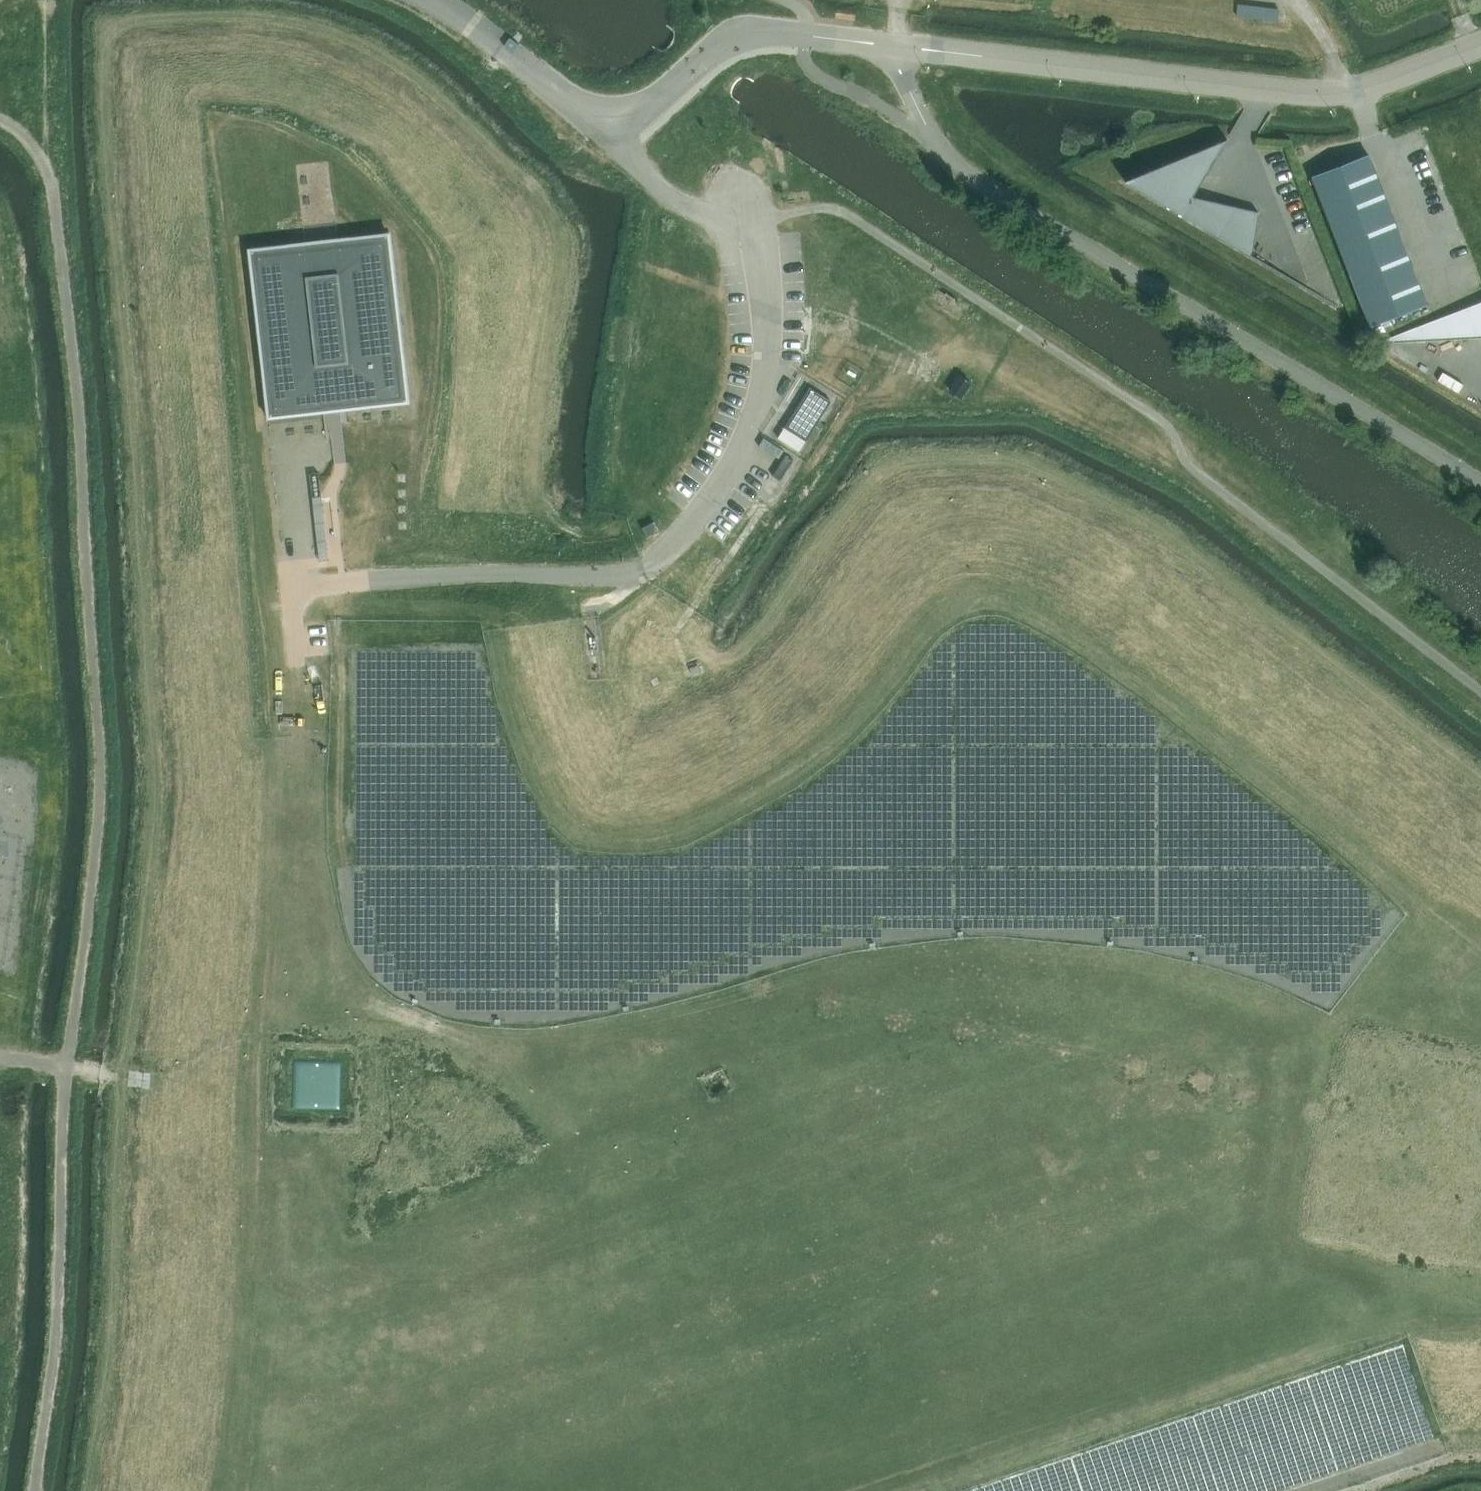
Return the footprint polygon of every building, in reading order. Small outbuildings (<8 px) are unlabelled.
[(1238,4),(1237,16),(1277,21),(1278,9),(1238,4)] [(511,35),(504,45),(513,52),(520,42),(511,35)] [(1125,181),(1251,256),(1258,212),(1193,197),(1227,139),(1125,181)] [(1369,155),(1312,177),(1334,233),(1390,212),(1369,155)] [(1390,212),(1334,233),(1348,270),(1405,248),(1390,212)] [(305,243),(254,249),(263,340),(260,340),(265,385),(268,385),(272,413),(357,404),(404,398),(389,267),(388,267),(384,234),(337,239),(338,244),(306,248),(305,243)] [(1405,248),(1348,270),(1356,289),(1412,267),(1405,248)] [(1412,267),(1356,289),(1370,326),(1427,304),(1412,267)] [(1420,326),(1425,338),(1480,335),(1480,302),(1420,326)] [(1425,338),(1420,326),(1374,344),(1374,345),(1386,341),(1398,340),(1425,338)] [(949,390),(958,396),(968,381),(959,375),(949,390)] [(786,428),(805,440),(829,401),(809,389),(786,428)] [(334,464),(346,464),(344,420),(332,420),(334,464)] [(784,428),(778,438),(799,452),(806,441),(784,428)] [(654,521),(642,528),(647,537),(659,531),(654,521)] [(296,1109),(342,1110),(342,1063),(296,1063),(296,1109)]
